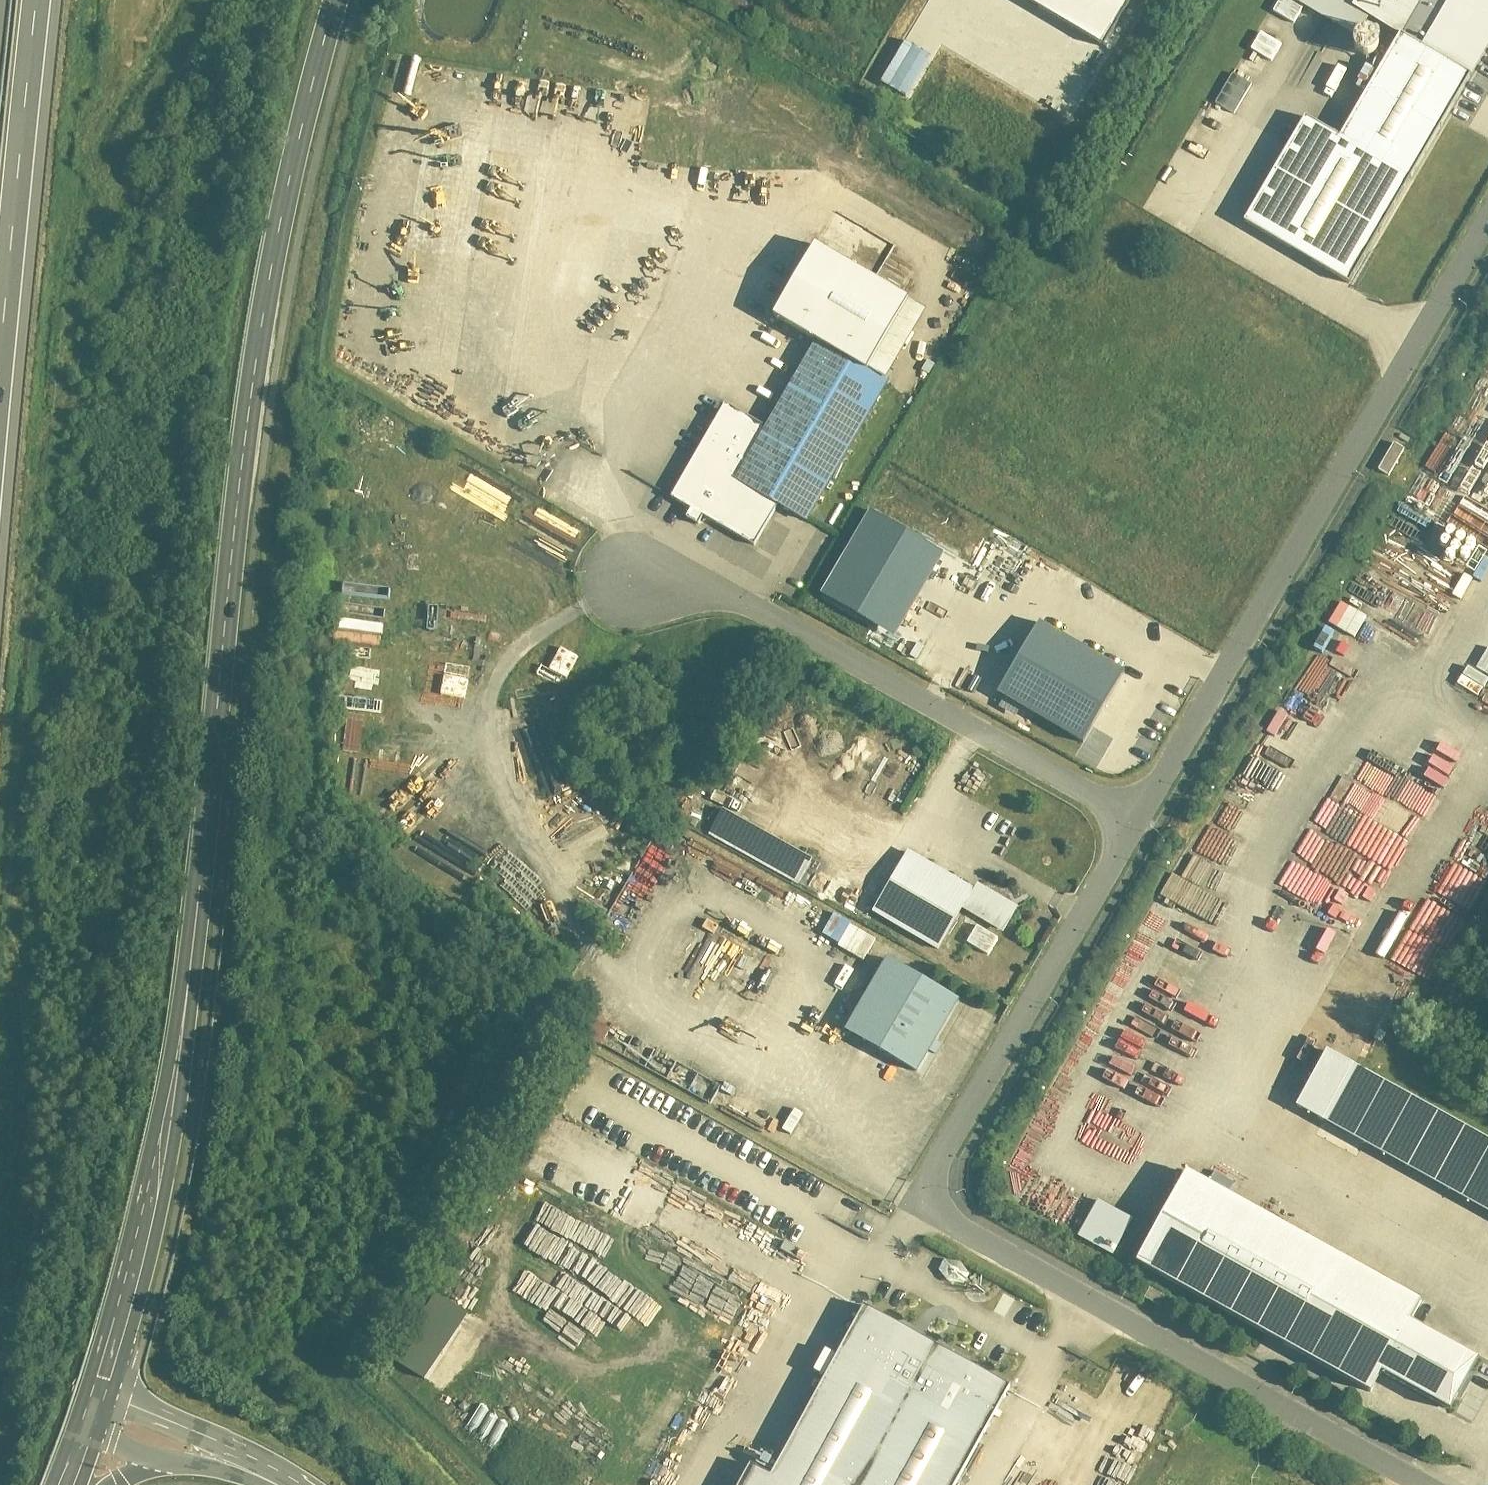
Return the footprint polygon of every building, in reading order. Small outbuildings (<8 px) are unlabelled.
[(1487,54),(1487,0),(1332,0),(1401,40),(1341,143),(1306,123),(1243,229),(1350,291),(1487,54)] [(1253,49),(1275,63),(1285,46),(1264,33),(1253,49)] [(1232,74),(1220,106),(1240,114),(1253,82),(1232,74)] [(776,515),(804,531),(928,319),(814,252),(770,327),(813,352),(764,435),(725,413),(671,505),(754,553),(776,515)] [(1392,477),(1409,450),(1397,443),(1380,470),(1392,477)] [(446,501),(500,529),(517,498),(472,474),(465,488),(455,483),(446,501)] [(873,509),(826,596),(904,637),(950,550),(873,509)] [(1360,608),(1359,610),(1342,602),(1331,624),(1360,639),(1372,615),(1360,608)] [(1125,679),(1039,629),(997,701),(1083,751),(1125,679)] [(553,669),(571,677),(581,655),(563,647),(553,669)] [(466,699),(472,676),(448,671),(443,694),(466,699)] [(347,714),(346,749),(362,750),(363,714),(347,714)] [(1430,756),(1423,778),(1446,785),(1453,763),(1430,756)] [(708,839),(801,890),(815,865),(722,814),(708,839)] [(421,828),(402,859),(462,896),(489,854),(452,831),(445,843),(421,828)] [(909,856),(873,918),(939,956),(964,912),(974,893),(909,856)] [(974,893),(964,912),(1005,935),(1019,909),(978,887),(974,893)] [(836,914),(824,937),(867,960),(880,937),(836,914)] [(844,1039),(915,1081),(959,1009),(888,967),(844,1039)] [(1487,1199),(1487,1125),(1347,1047),(1316,1105),(1487,1199)] [(1473,1418),(1487,1392),(1487,1357),(1431,1324),(1442,1305),(1209,1172),(1154,1266),(1391,1402),(1405,1378),(1473,1418)] [(1101,1200),(1082,1236),(1119,1255),(1138,1219),(1101,1200)] [(1013,1397),(869,1318),(777,1484),(964,1484),(1013,1397)] [(753,1476),(748,1484),(770,1484),(753,1476)]
